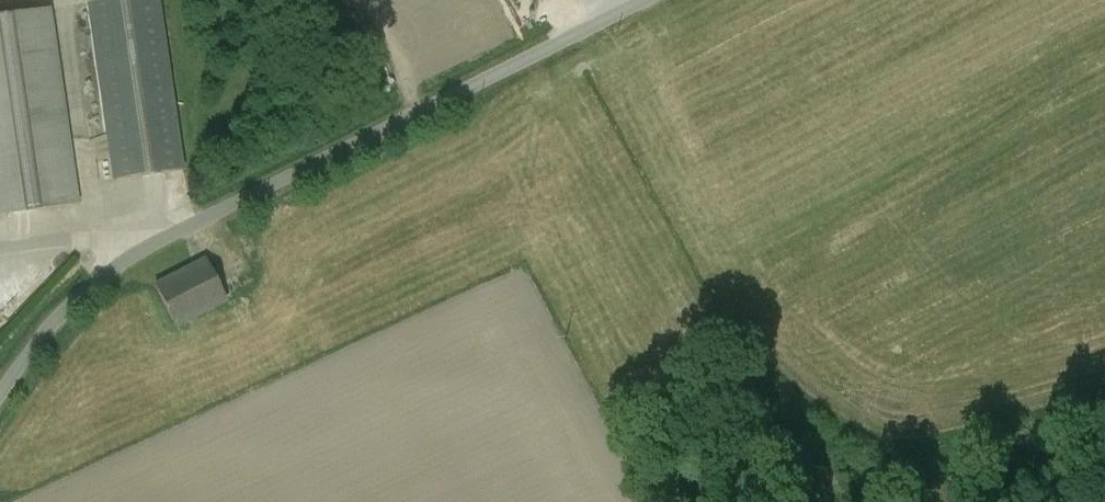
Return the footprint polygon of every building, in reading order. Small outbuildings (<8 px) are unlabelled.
[(0,3),(0,203),(83,193),(59,0),(26,0),(0,3)] [(88,4),(114,181),(183,171),(158,0),(119,0),(88,4)] [(207,261),(156,288),(176,327),(227,301),(207,261)]
